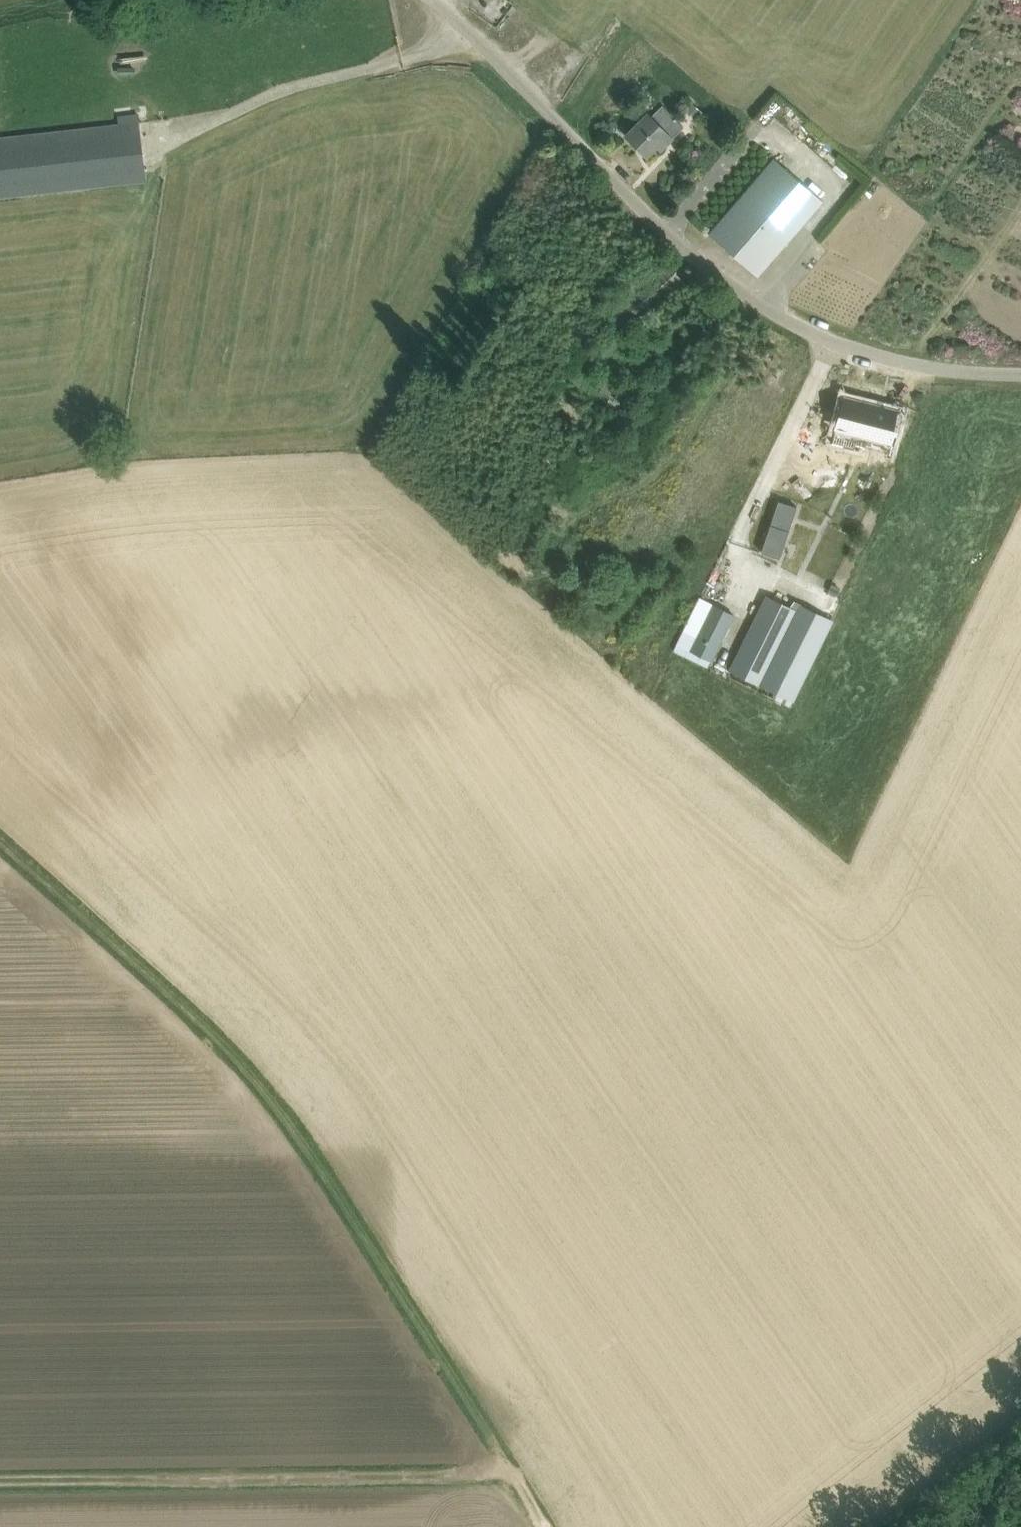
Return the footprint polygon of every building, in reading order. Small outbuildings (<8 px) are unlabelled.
[(703,111),(692,100),(685,108),(696,118),(703,111)] [(684,127),(680,123),(664,106),(652,118),(648,114),(626,134),(647,155),(658,145),(662,149),(684,127)] [(147,180),(141,120),(0,135),(0,196),(147,180)] [(710,234),(736,257),(758,276),(825,201),(777,157),(710,234)] [(901,411),(844,397),(837,426),(838,426),(835,436),(862,443),(864,433),(894,441),(901,411)] [(792,519),(773,516),(764,569),(783,573),(792,519)] [(712,660),(735,614),(713,602),(689,648),(712,660)] [(833,619),(800,603),(762,682),(794,698),(833,619)] [(673,650),(682,654),(687,645),(678,641),(673,650)]
